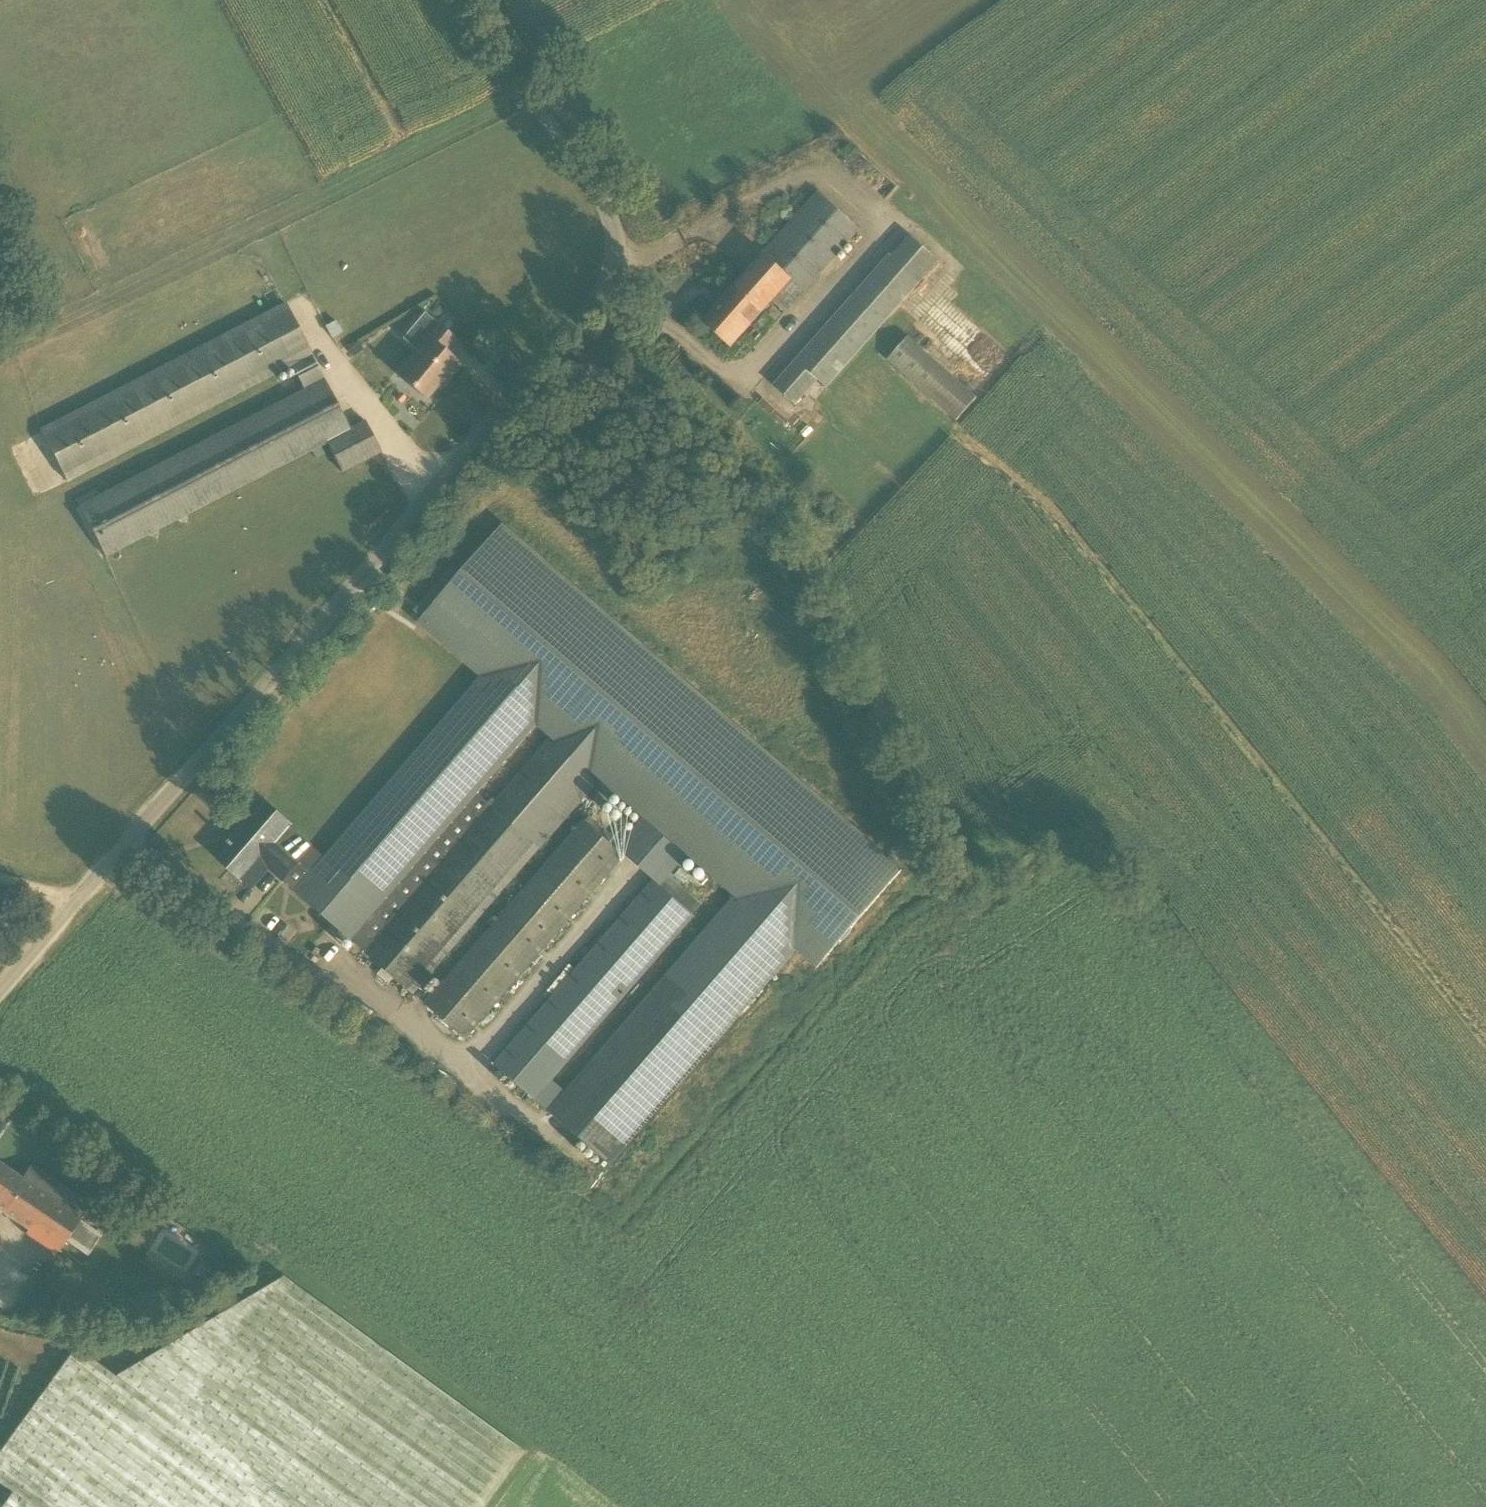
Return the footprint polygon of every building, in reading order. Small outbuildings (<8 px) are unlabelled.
[(787,309),(860,227),(818,192),(702,322),(733,349),(776,300),(787,309)] [(775,385),(796,404),(817,379),(828,388),(941,261),(910,234),(775,385)] [(349,429),(327,383),(313,358),(287,307),(43,433),(69,484),(291,369),(305,394),(82,508),(107,557),(328,445),(342,472),(381,452),(366,421),(349,429)] [(447,380),(460,365),(446,354),(456,341),(435,325),(423,314),(402,339),(420,353),(399,377),(426,399),(432,391),(444,378),(447,380)] [(890,359),(957,420),(978,396),(912,336),(890,359)] [(599,781),(733,898),(795,953),(816,971),(901,874),(503,526),(419,623),(419,624),(291,771),(341,814),(469,667),(481,678),(324,858),(312,847),(298,862),(297,861),(312,845),(290,826),(291,825),(268,804),(253,821),(250,818),(228,843),(231,846),(219,860),(243,880),(260,860),(414,992),(599,781)] [(468,1039),(626,856),(584,819),(425,1002),(468,1039)] [(695,917),(693,915),(656,882),(653,880),(494,1063),(536,1100),(695,917)] [(795,953),(733,898),(548,1112),(611,1166),(795,953)] [(0,1164),(0,1211),(29,1230),(26,1234),(56,1255),(86,1212),(28,1173),(24,1180),(0,1164)] [(13,1493),(2,1506),(484,1506),(524,1452),(282,1277),(115,1376),(75,1347),(0,1450),(0,1484),(13,1493)]
